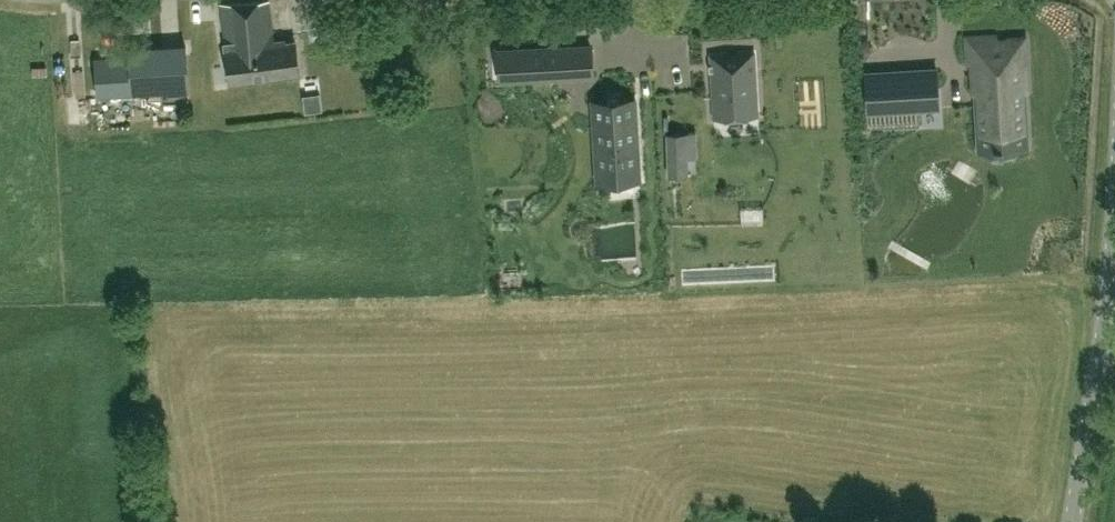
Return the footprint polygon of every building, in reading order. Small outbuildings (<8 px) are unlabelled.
[(220,2),(226,46),(225,46),(230,82),(260,78),(300,73),(296,40),(276,43),(274,32),(269,0),(260,0),(220,2)] [(1027,90),(1024,37),(997,39),(997,36),(967,37),(969,63),(982,62),(985,104),(978,104),(980,148),(1027,145),(1024,91),(1027,90)] [(130,55),(96,57),(98,96),(133,94),(189,90),(186,52),(186,45),(130,48),(130,55)] [(591,45),(499,50),(499,52),(505,51),(506,78),(569,75),(593,74),(591,47),(591,45)] [(754,51),(710,54),(712,97),(713,118),(727,117),(758,116),(754,51)] [(884,72),(866,73),(868,111),(939,106),(937,69),(916,70),(918,95),(886,97),(884,72)] [(634,97),(593,100),(597,166),(617,164),(617,180),(639,178),(634,97)] [(686,131),(668,132),(670,175),(687,175),(686,131)]
